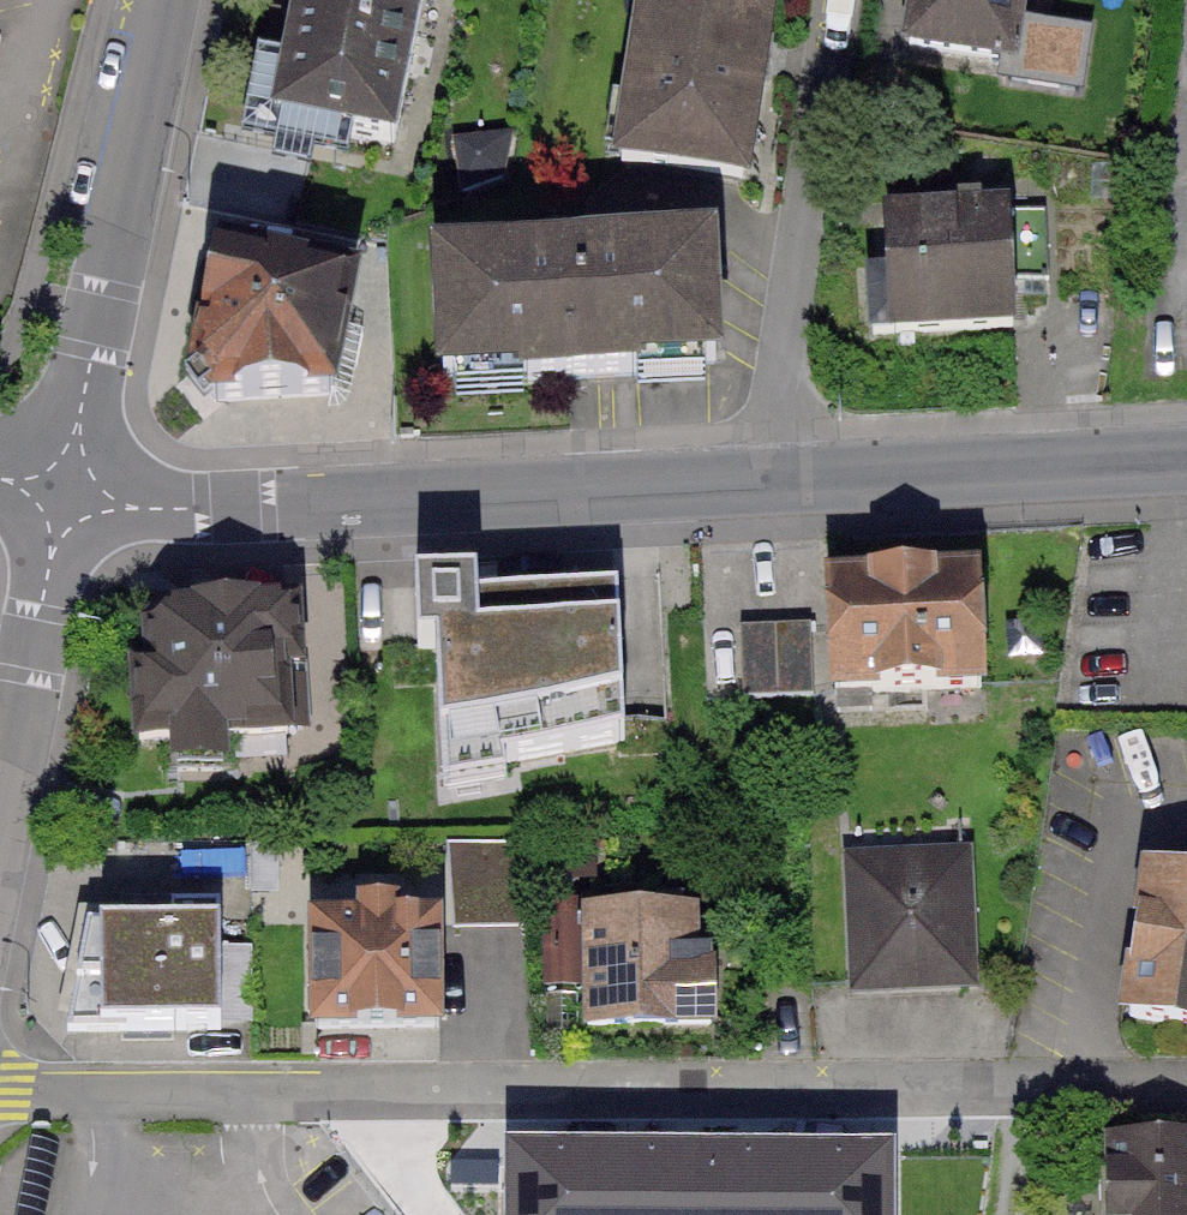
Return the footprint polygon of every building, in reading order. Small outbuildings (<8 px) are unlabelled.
[(277,107),(406,129),(428,0),(295,0),(277,107)] [(767,170),(793,0),(647,0),(625,149),(767,170)] [(903,45),(1012,60),(1021,0),(909,0),(903,45)] [(876,213),(883,329),(1011,321),(1004,206),(876,213)] [(437,238),(447,369),(729,349),(720,218),(437,238)] [(215,224),(180,395),(344,395),(375,261),(215,224)] [(975,560),(817,567),(823,684),(981,676),(975,560)] [(483,565),(421,567),(421,635),(443,630),(445,774),(627,742),(622,582),(485,587),(483,565)] [(297,590),(143,595),(150,772),(303,767),(297,590)] [(811,621),(740,622),(741,699),(812,698),(811,621)] [(458,920),(525,920),(524,838),(457,838),(458,920)] [(977,845),(839,849),(844,989),(982,984),(977,845)] [(1140,859),(1117,1014),(1186,1024),(1186,866),(1140,859)] [(586,898),(586,1026),(729,1025),(729,898),(586,898)] [(310,904),(315,1018),(448,1013),(443,899),(310,904)] [(234,909),(90,914),(94,1027),(238,1022),(234,909)] [(1112,1129),(1114,1214),(1186,1214),(1186,1128),(1112,1129)] [(768,1133),(770,1214),(912,1214),(910,1129),(768,1133)] [(477,1144),(478,1214),(690,1214),(689,1139),(477,1144)]
